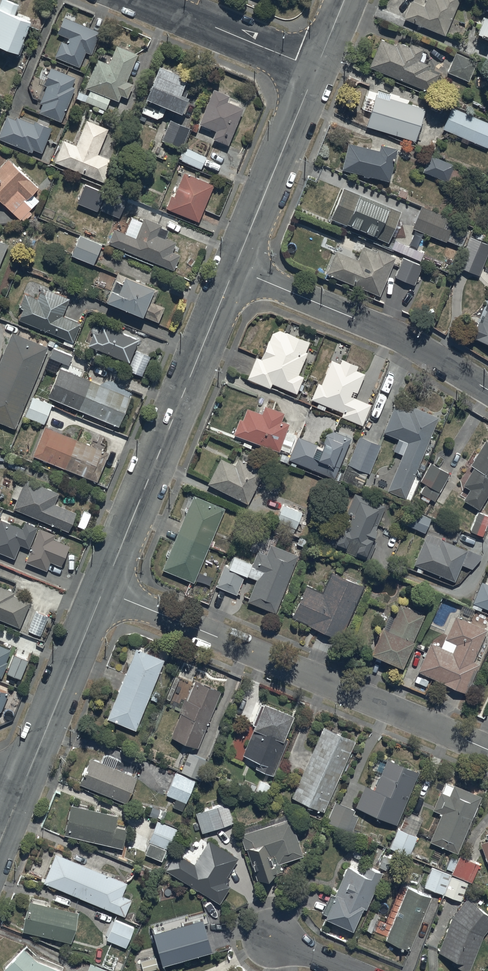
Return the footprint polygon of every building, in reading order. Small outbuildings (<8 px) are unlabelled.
[(9,0),(0,0),(0,1),(0,44),(18,52),(31,21),(15,14),(19,4),(9,0)] [(445,35),(459,0),(426,0),(423,6),(411,1),(404,18),(445,35)] [(101,32),(64,17),(57,33),(69,38),(67,43),(61,41),(55,57),(80,67),(86,52),(91,54),(101,32)] [(484,17),(477,33),(487,38),(487,18),(484,17)] [(381,39),(369,67),(431,92),(438,74),(426,69),(429,64),(418,60),(423,49),(411,44),(409,47),(397,42),(396,46),(381,39)] [(138,54),(116,45),(109,63),(97,59),(85,87),(118,101),(121,95),(127,97),(133,84),(126,81),(138,54)] [(456,53),(448,72),(468,80),(476,62),(456,53)] [(187,77),(159,65),(145,98),(181,113),(188,96),(180,93),(187,77)] [(42,104),(39,113),(61,122),(75,87),(72,86),(76,77),(51,67),(44,84),(47,86),(40,103),(42,104)] [(230,95),(213,89),(199,124),(216,131),(212,138),(228,145),(243,108),(227,101),(230,95)] [(86,102),(105,110),(110,98),(91,90),(86,102)] [(88,95),(79,92),(77,98),(85,101),(88,95)] [(367,126),(415,141),(425,109),(377,94),(367,126)] [(443,129),(487,147),(487,145),(487,123),(452,108),(443,129)] [(0,132),(0,139),(32,152),(33,149),(42,153),(52,128),(35,121),(33,123),(17,117),(15,119),(7,116),(0,132)] [(108,129),(86,120),(76,145),(63,140),(54,162),(104,182),(113,160),(98,154),(108,129)] [(190,128),(170,120),(161,140),(181,149),(190,128)] [(342,170),(389,181),(397,149),(381,145),(379,151),(348,143),(342,170)] [(206,157),(186,148),(181,160),(201,169),(206,157)] [(430,155),(423,172),(448,182),(455,165),(430,155)] [(0,167),(0,199),(21,220),(22,219),(24,221),(32,214),(29,211),(39,200),(32,194),(38,188),(8,158),(0,167)] [(171,196),(166,208),(199,222),(214,185),(184,172),(174,197),(171,196)] [(85,184),(77,203),(98,211),(105,192),(85,184)] [(331,219),(388,242),(400,212),(343,188),(331,219)] [(108,189),(100,210),(120,218),(128,197),(108,189)] [(400,189),(398,196),(405,198),(408,192),(400,189)] [(421,207),(413,228),(446,242),(455,221),(421,207)] [(162,225),(144,217),(136,238),(114,229),(108,243),(174,270),(180,255),(172,252),(177,242),(166,237),(169,230),(161,227),(162,225)] [(102,244),(80,235),(72,255),(93,265),(102,244)] [(479,276),(487,253),(487,244),(470,237),(458,267),(479,276)] [(8,244),(0,240),(0,264),(8,244)] [(327,274),(380,296),(395,258),(377,250),(377,252),(363,247),(358,260),(336,251),(327,274)] [(403,258),(396,277),(414,285),(422,266),(403,258)] [(154,288),(125,277),(118,293),(111,290),(106,302),(143,317),(154,288)] [(70,299),(42,287),(38,298),(25,293),(19,307),(23,309),(19,320),(74,342),(81,323),(63,316),(70,299)] [(487,345),(487,308),(482,323),(479,322),(472,338),(487,345)] [(98,334),(93,333),(88,346),(129,362),(139,340),(102,325),(98,334)] [(247,379),(270,389),(272,384),(297,394),(304,377),(299,375),(308,353),(306,352),(310,343),(280,330),(272,334),(262,360),(256,358),(247,379)] [(49,347),(12,332),(0,362),(0,422),(15,429),(49,347)] [(50,358),(69,365),(73,356),(53,348),(50,358)] [(143,376),(151,357),(136,351),(128,370),(143,376)] [(342,417),(363,426),(371,405),(351,397),(353,391),(357,393),(365,374),(356,371),(358,366),(342,360),(340,364),(331,361),(322,385),(318,384),(312,400),(343,413),(342,417)] [(91,381),(60,368),(48,397),(79,410),(91,381)] [(131,397),(91,381),(79,410),(119,427),(131,397)] [(52,405),(33,397),(25,417),(44,425),(52,405)] [(234,435),(280,452),(290,425),(282,422),(285,413),(265,406),(262,414),(247,409),(243,420),(240,419),(234,435)] [(394,407),(383,433),(408,443),(388,491),(405,499),(439,418),(412,407),(409,413),(394,407)] [(65,469),(77,440),(45,427),(33,456),(65,469)] [(298,438),(289,460),(335,479),(351,439),(334,432),(327,435),(322,447),(298,438)] [(360,437),(348,465),(369,474),(381,446),(360,437)] [(97,482),(109,453),(77,440),(65,469),(97,482)] [(479,510),(487,496),(487,443),(486,441),(471,466),(474,468),(463,486),(470,490),(464,501),(479,510)] [(208,484),(248,504),(264,472),(239,459),(235,466),(221,459),(208,484)] [(421,494),(435,502),(450,474),(431,464),(420,482),(426,485),(421,494)] [(59,494),(25,480),(13,509),(69,532),(77,513),(55,504),(59,494)] [(372,541),(386,507),(354,494),(340,529),(337,528),(329,545),(369,562),(377,543),(372,541)] [(178,533),(209,546),(225,509),(194,496),(178,533)] [(302,513),(283,506),(277,522),(296,529),(302,513)] [(408,526),(425,533),(431,519),(414,512),(408,526)] [(478,513),(471,532),(483,537),(487,523),(487,517),(478,513)] [(1,520),(0,523),(0,553),(15,559),(21,546),(29,549),(38,528),(25,523),(23,529),(1,520)] [(56,535),(40,529),(26,563),(47,571),(51,563),(62,567),(70,546),(54,540),(56,535)] [(163,570),(194,583),(209,546),(178,533),(163,570)] [(414,566),(455,583),(468,551),(427,534),(414,566)] [(260,573),(248,603),(276,614),(299,556),(271,545),(267,556),(258,552),(251,570),(260,573)] [(216,587),(237,595),(245,575),(225,567),(216,587)] [(341,640),(365,587),(332,573),(323,593),(307,586),(292,618),(341,640)] [(487,611),(487,585),(482,583),(473,604),(487,611)] [(20,628),(31,603),(14,596),(15,593),(0,587),(0,620),(20,628)] [(371,656),(402,670),(425,616),(400,606),(389,632),(383,629),(371,656)] [(47,616),(36,611),(28,630),(39,635),(47,616)] [(431,644),(418,673),(467,695),(480,666),(473,663),(487,631),(455,617),(445,641),(456,646),(453,653),(431,644)] [(2,679),(8,663),(7,662),(11,651),(0,646),(0,678),(2,679)] [(108,720),(136,731),(165,661),(136,650),(108,720)] [(7,674),(21,680),(28,661),(15,656),(7,674)] [(172,738),(198,749),(222,692),(195,682),(172,738)] [(2,712),(9,694),(0,690),(0,713),(2,712)] [(256,770),(274,777),(289,741),(286,739),(295,717),(265,705),(243,756),(259,763),(256,770)] [(292,799),(324,813),(356,742),(324,728),(292,799)] [(208,761),(189,754),(181,773),(200,780),(208,761)] [(91,759),(80,785),(127,804),(137,778),(91,759)] [(356,809),(397,826),(419,774),(388,761),(375,791),(365,787),(356,809)] [(173,808),(183,812),(195,782),(176,774),(167,796),(177,800),(173,808)] [(271,786),(261,782),(257,792),(267,796),(271,786)] [(442,815),(430,843),(458,855),(482,798),(455,787),(450,797),(441,793),(433,811),(442,815)] [(196,814),(203,834),(234,824),(228,804),(196,814)] [(72,806),(65,836),(123,849),(128,830),(117,828),(119,817),(72,806)] [(278,866),(304,857),(291,820),(241,836),(246,851),(247,851),(258,881),(277,875),(271,858),(275,856),(278,866)] [(158,822),(149,843),(169,851),(178,830),(158,822)] [(398,830),(390,849),(410,857),(418,839),(398,830)] [(166,872),(220,905),(231,888),(224,884),(239,860),(210,842),(195,866),(177,855),(166,872)] [(44,884),(125,918),(133,901),(123,897),(128,884),(57,855),(44,884)] [(460,858),(453,875),(472,884),(480,866),(460,858)] [(325,921),(354,933),(364,910),(367,911),(383,874),(367,867),(363,875),(349,868),(325,921)] [(425,888),(444,895),(451,876),(432,869),(425,888)] [(452,878),(445,896),(462,903),(468,884),(452,878)] [(387,942),(410,951),(432,899),(408,889),(387,942)] [(465,970),(471,970),(484,937),(487,932),(487,915),(469,899),(453,919),(439,953),(455,959),(452,965),(465,970)] [(31,903),(23,933),(72,944),(79,914),(31,903)] [(115,922),(107,941),(127,949),(134,929),(115,922)] [(155,935),(164,968),(213,954),(203,922),(155,935)] [(37,963),(24,951),(5,970),(58,970),(37,963)] [(143,970),(153,970),(159,969),(156,959),(141,963),(143,970)]
